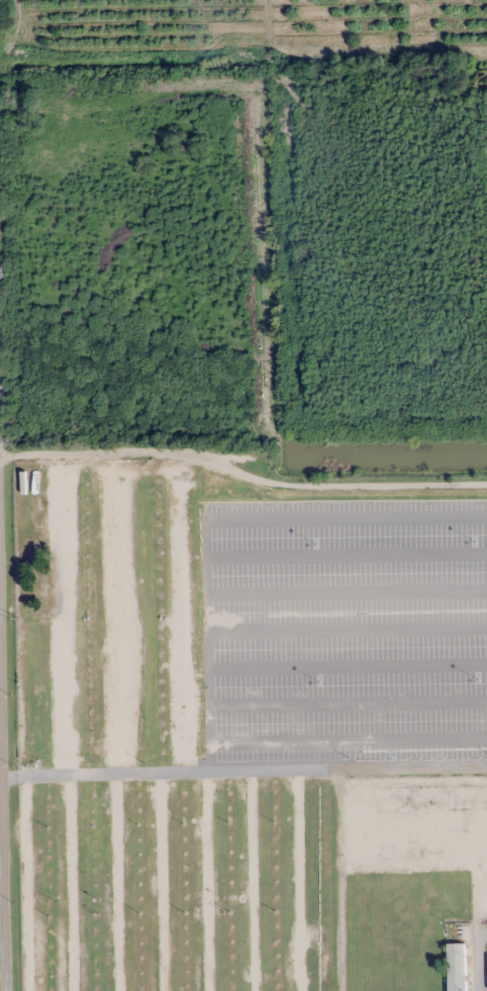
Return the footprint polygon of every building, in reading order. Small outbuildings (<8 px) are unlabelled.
[(466,943),(448,943),(449,990),(467,990),(466,943)]
